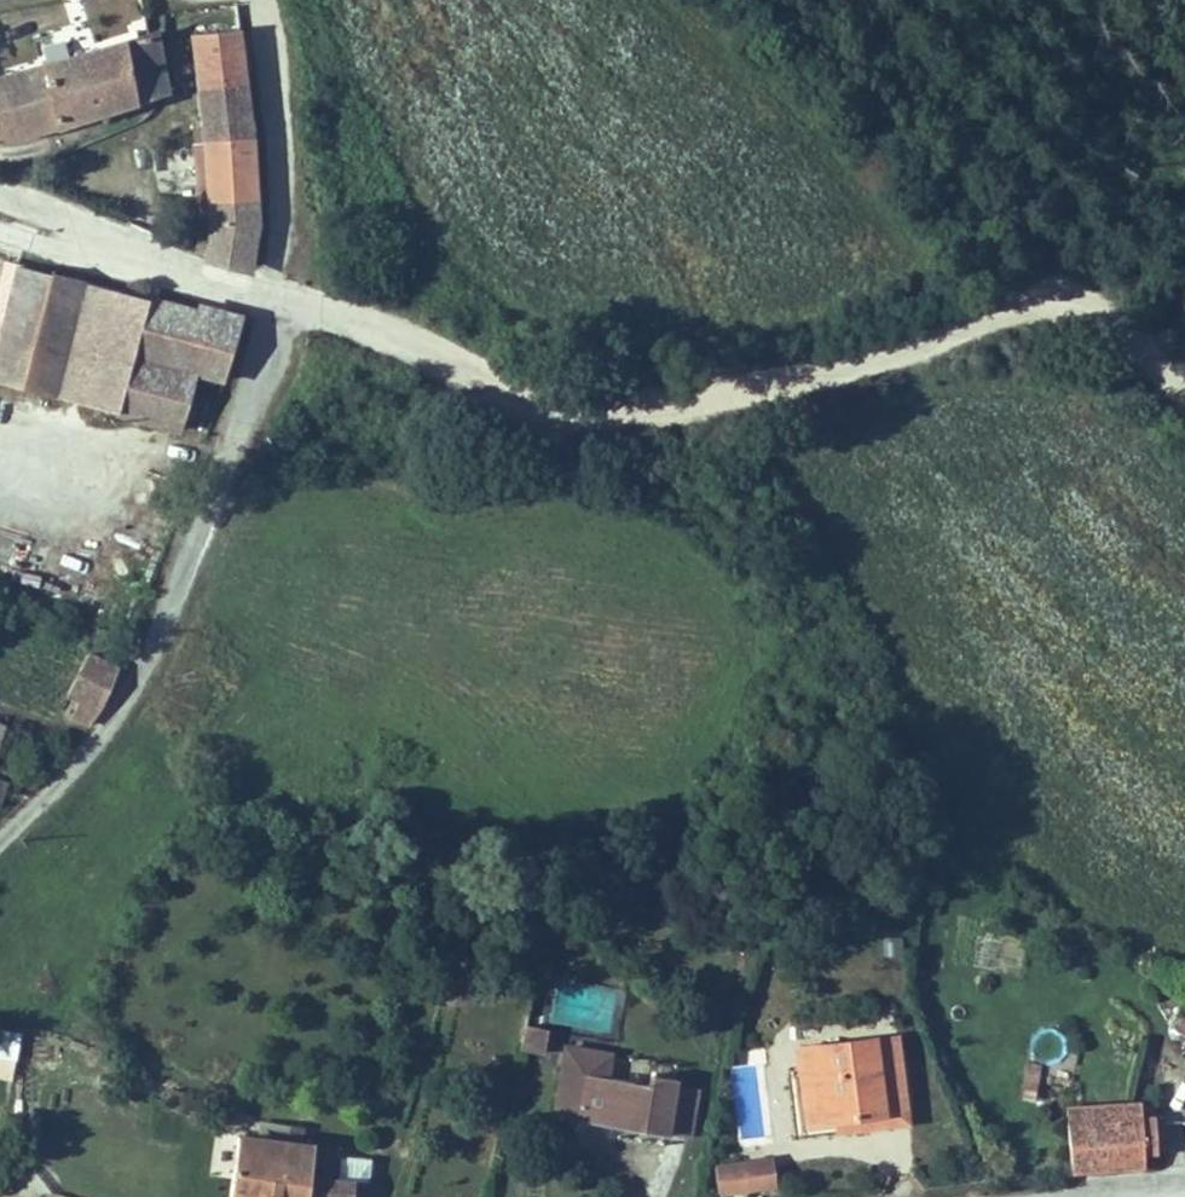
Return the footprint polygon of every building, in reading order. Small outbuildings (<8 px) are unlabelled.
[(263,235),(243,34),(200,35),(210,129),(221,230),(212,259),(257,272),(263,246),(263,241),(263,235)] [(173,95),(157,37),(0,78),(0,147),(173,95)] [(204,256),(212,259),(221,230),(210,129),(199,130),(209,233),(204,256)] [(14,261),(0,310),(0,380),(176,432),(191,373),(223,382),(237,323),(14,261)] [(88,662),(74,693),(90,701),(85,713),(98,719),(118,676),(88,662)] [(5,810),(14,787),(0,782),(0,808),(5,810)] [(1175,1023),(1184,1030),(1184,1007),(1175,1023)] [(524,1020),(521,1045),(545,1049),(549,1023),(524,1020)] [(5,1081),(13,1028),(0,1026),(0,1080),(5,1081)] [(1040,1029),(1036,1056),(1062,1059),(1065,1032),(1040,1029)] [(913,1060),(821,1069),(825,1102),(832,1102),(834,1119),(826,1120),(829,1144),(849,1142),(923,1135),(913,1060)] [(567,1129),(589,1133),(598,1087),(620,1091),(624,1069),(579,1061),(567,1129)] [(734,1140),(769,1140),(768,1062),(733,1063),(734,1140)] [(598,1087),(589,1133),(682,1150),(690,1101),(692,1093),(664,1089),(662,1098),(620,1091),(598,1087)] [(690,1101),(682,1150),(704,1154),(714,1105),(690,1101)] [(1175,1172),(1169,1131),(1082,1144),(1089,1194),(1162,1183),(1161,1174),(1175,1172)] [(328,1181),(335,1142),(303,1136),(292,1133),(284,1167),(249,1160),(242,1196),(325,1196),(328,1181)] [(713,1160),(719,1193),(778,1183),(773,1150),(713,1160)] [(328,1181),(325,1196),(356,1196),(358,1188),(328,1181)]
